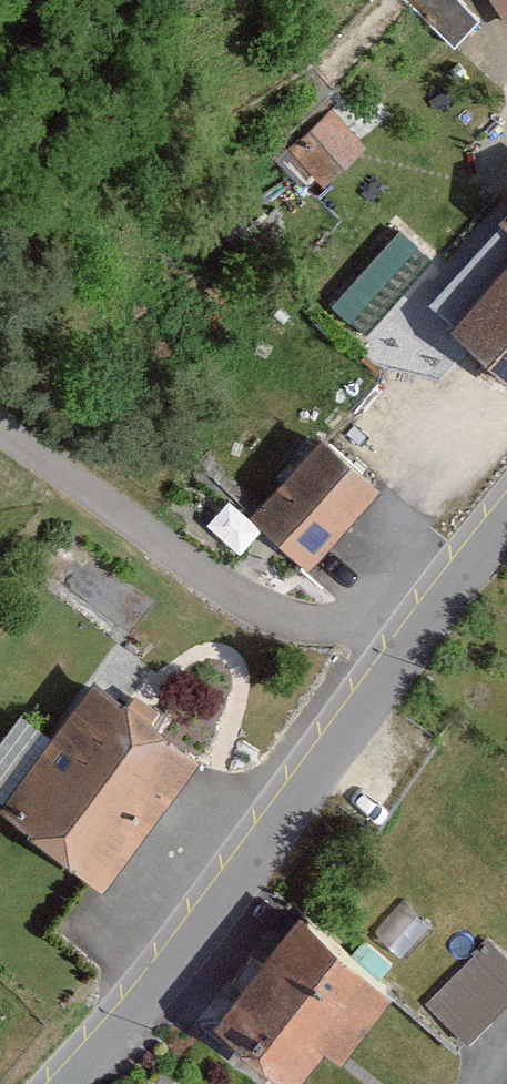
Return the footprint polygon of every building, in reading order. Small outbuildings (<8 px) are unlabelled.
[(506,25),(506,0),(492,0),(506,25)] [(331,174),(367,130),(330,100),(294,144),(331,174)] [(483,217),(506,238),(506,190),(483,217)] [(405,221),(337,292),(376,329),(444,258),(405,221)] [(448,327),(506,379),(506,260),(448,327)] [(310,439),(244,521),(306,570),(372,488),(310,439)] [(81,676),(0,784),(0,815),(84,877),(180,750),(81,676)] [(275,907),(202,1008),(294,1074),(367,974),(275,907)] [(506,993),(506,957),(483,934),(425,994),(468,1035),(506,993)]
